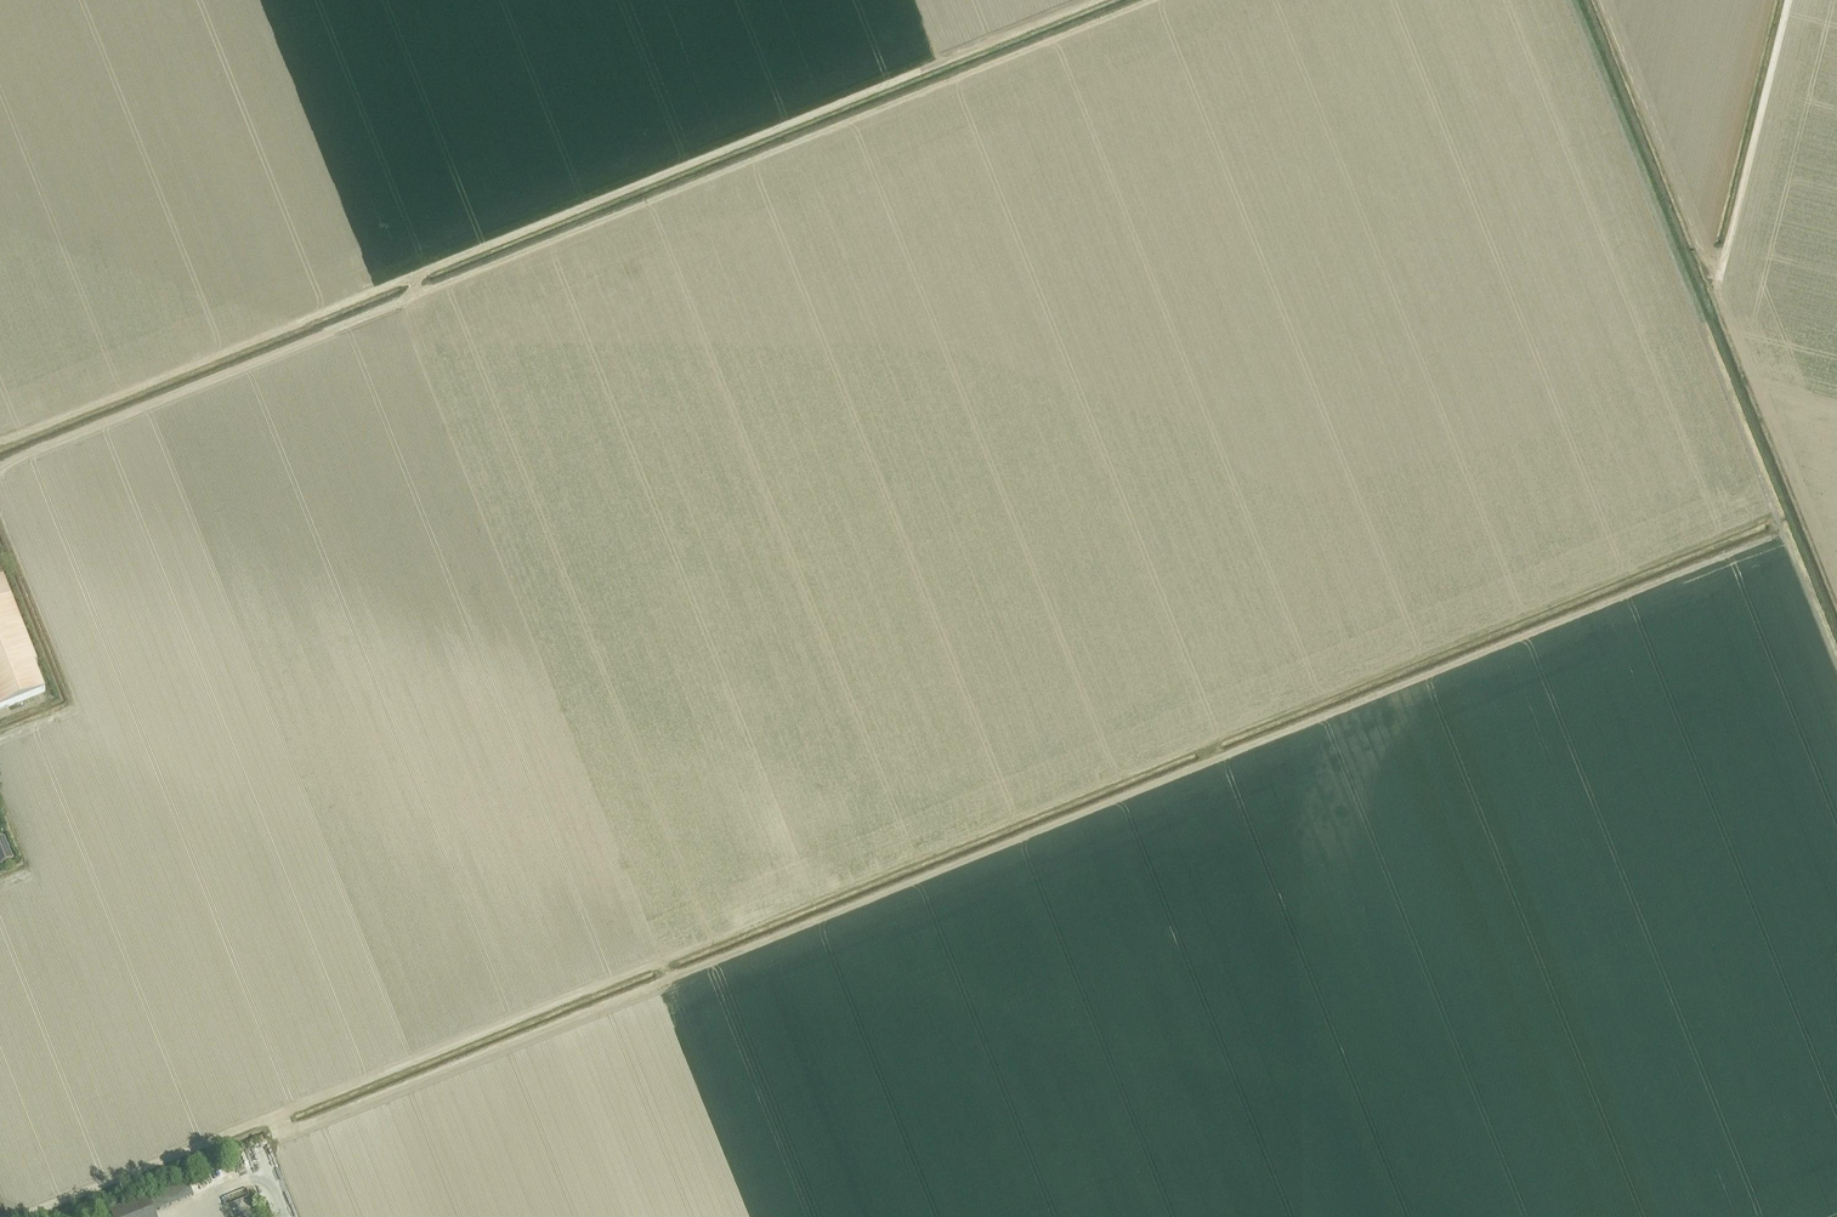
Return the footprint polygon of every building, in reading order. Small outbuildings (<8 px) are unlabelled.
[(8,600),(0,579),(0,603),(8,600)] [(0,603),(0,708),(44,690),(8,600),(0,603)] [(0,837),(0,864),(12,859),(3,836),(0,837)] [(200,1189),(215,1183),(211,1174),(197,1181),(200,1189)] [(147,1195),(110,1209),(112,1216),(156,1216),(147,1195)]
